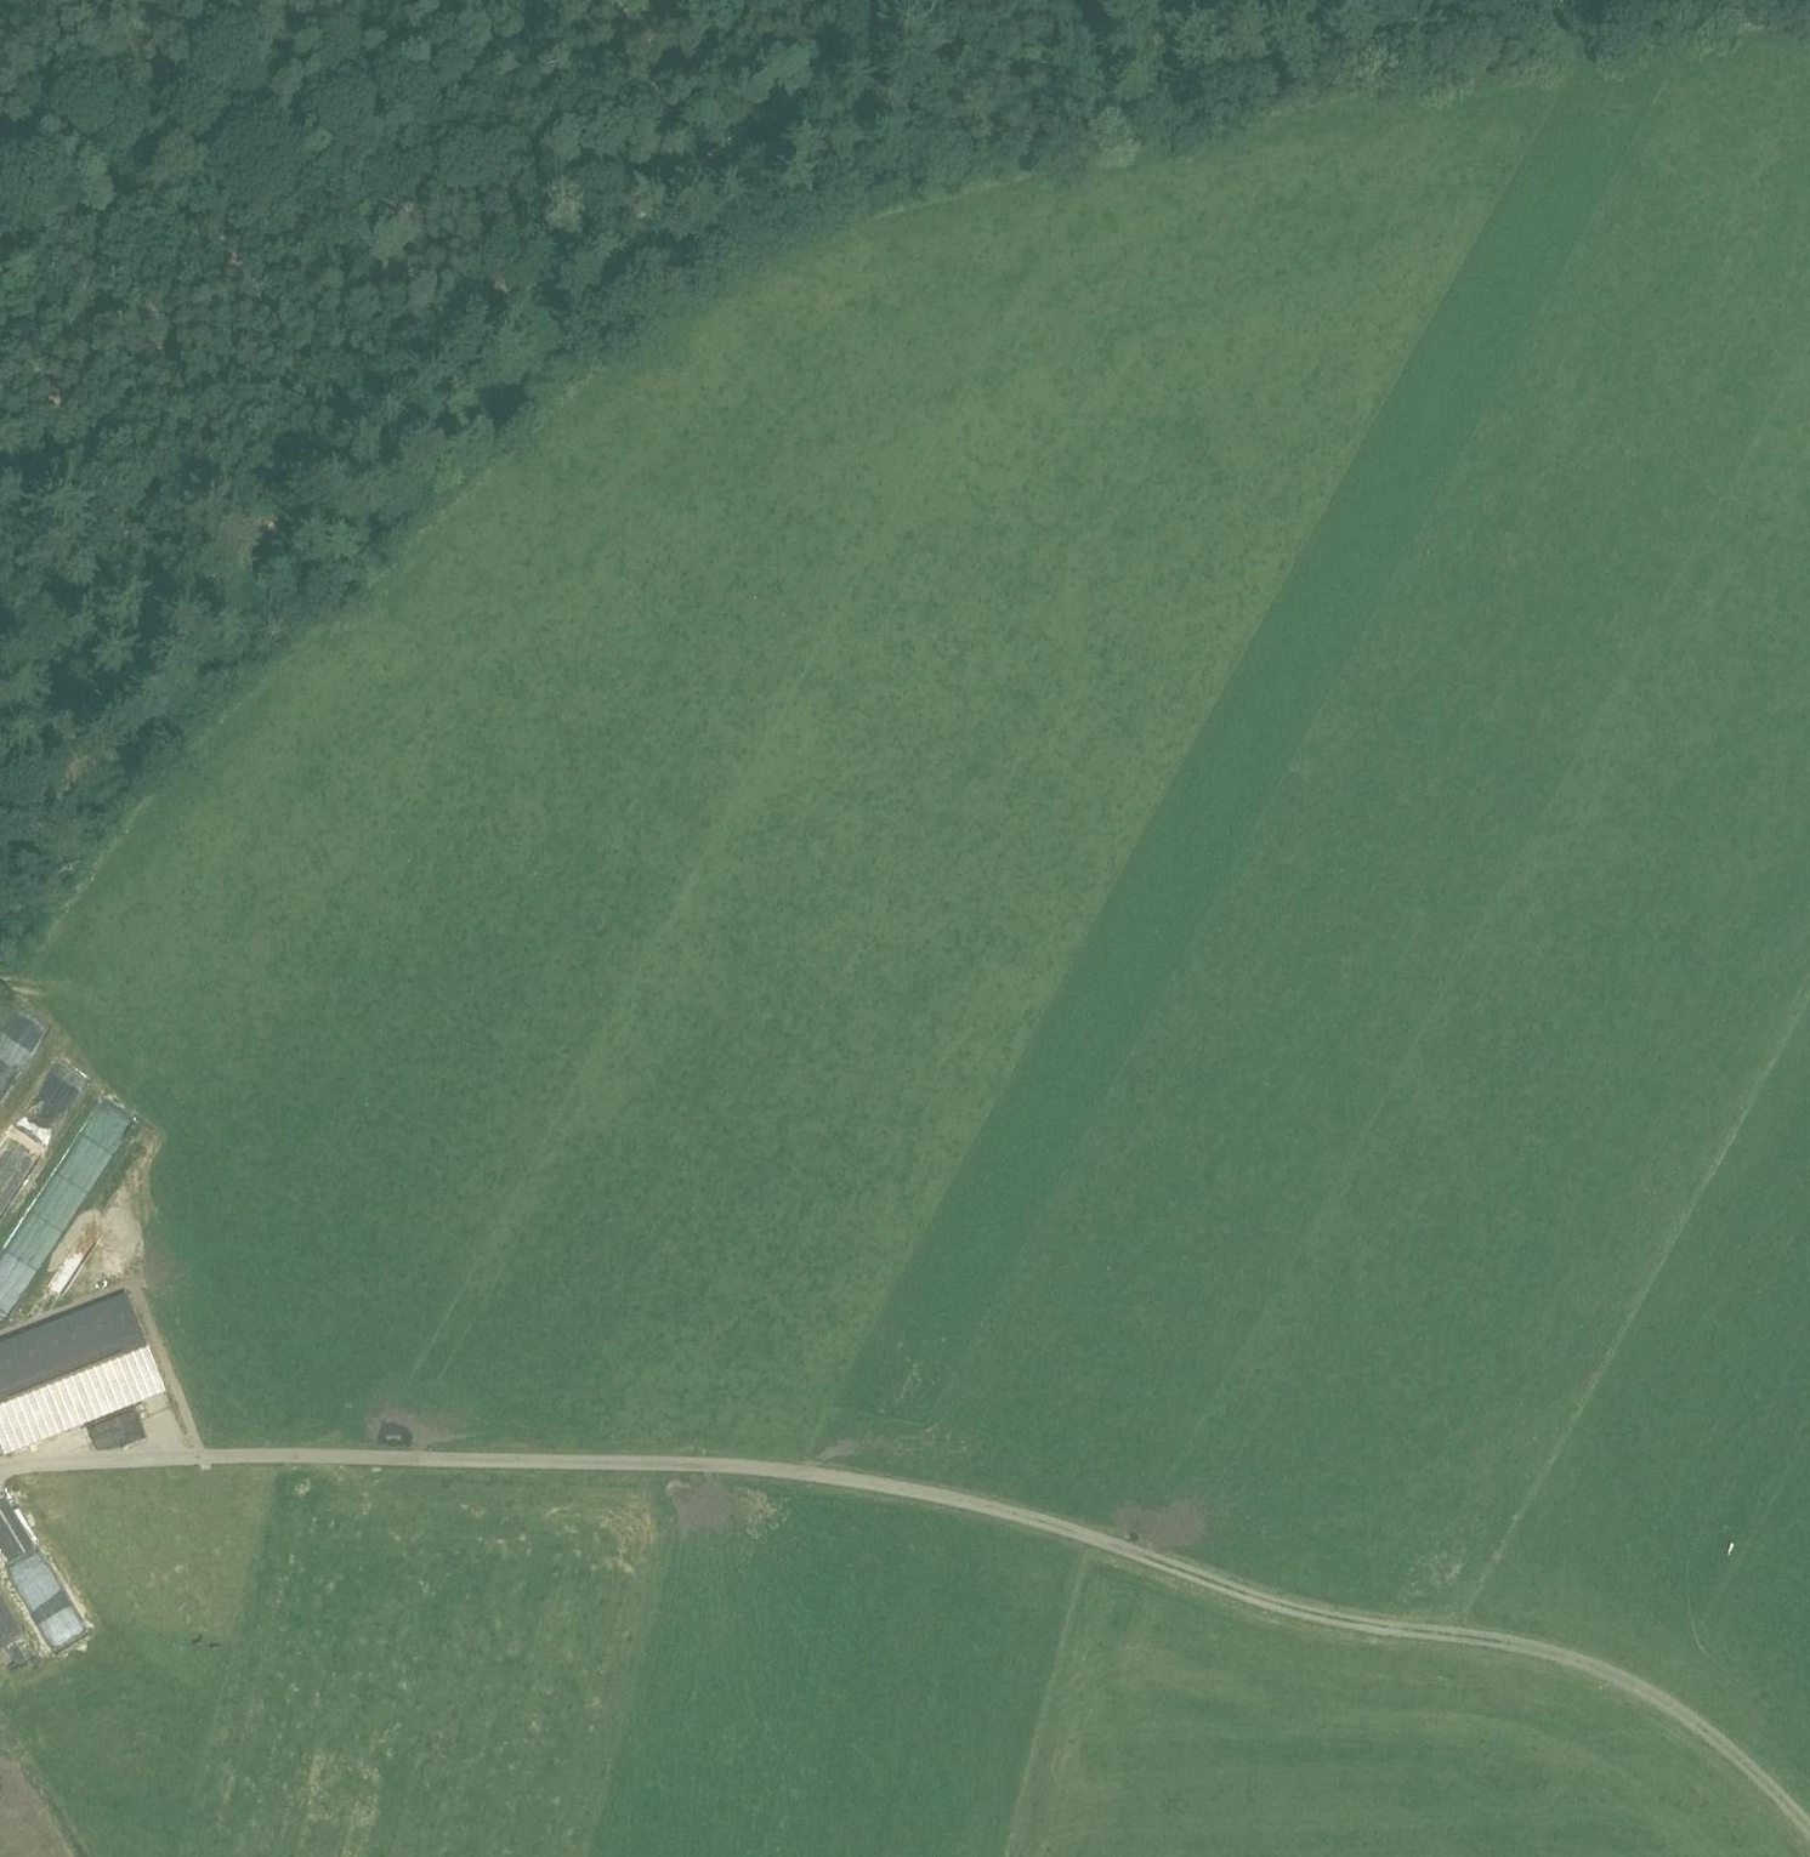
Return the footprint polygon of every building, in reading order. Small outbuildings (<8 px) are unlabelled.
[(65,1071),(44,1109),(77,1127),(98,1089),(65,1071)] [(0,1361),(0,1433),(11,1461),(169,1398),(133,1308),(0,1361)] [(29,1515),(4,1527),(58,1641),(83,1629),(29,1515)] [(33,1648),(0,1579),(0,1640),(9,1660),(33,1648)]
